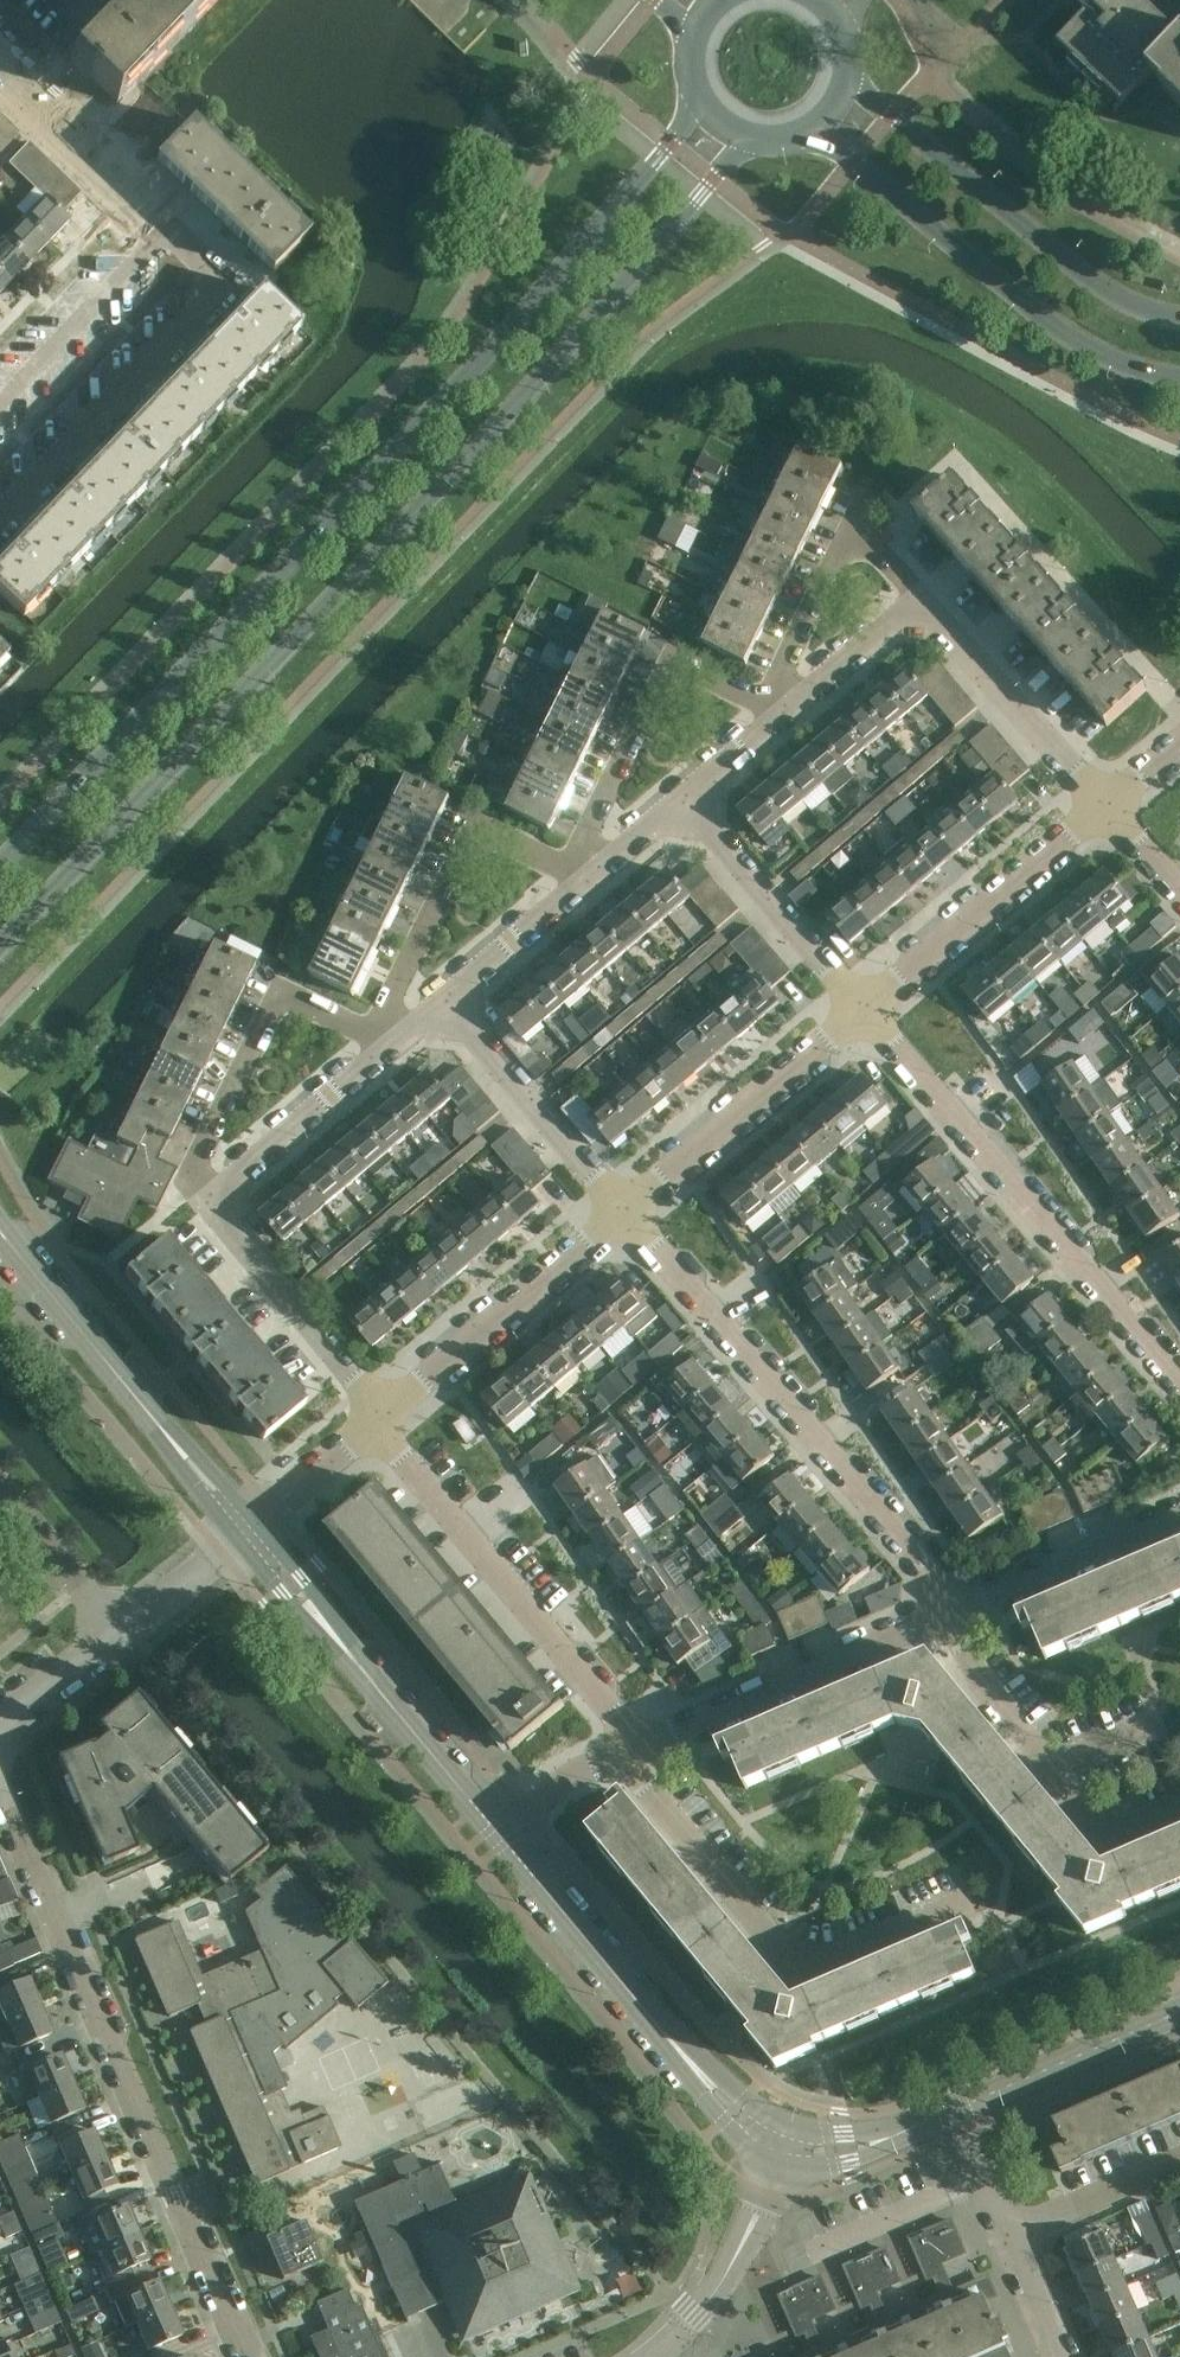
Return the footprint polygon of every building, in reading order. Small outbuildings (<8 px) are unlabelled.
[(74,62),(117,103),(137,82),(175,43),(216,0),(129,0),(131,2),(74,62)] [(1087,16),(1058,46),(1122,106),(1150,76),(1165,89),(1163,91),(1179,107),(1179,41),(1179,42),(1135,0),(1102,0),(1087,16)] [(8,124),(0,116),(0,132),(8,124)] [(214,218),(251,179),(193,123),(156,162),(214,218)] [(0,132),(0,153),(18,134),(8,124),(0,132)] [(20,174),(39,154),(29,144),(9,164),(20,174)] [(31,185),(50,164),(39,154),(20,174),(31,185)] [(40,194),(60,174),(50,164),(31,185),(40,194)] [(51,204),(70,183),(60,174),(40,194),(45,198),(51,204)] [(251,179),(214,218),(272,274),(309,236),(251,179)] [(70,183),(51,204),(61,213),(80,193),(70,183)] [(24,219),(48,242),(69,221),(61,213),(51,204),(45,198),(24,219)] [(5,239),(29,262),(48,242),(24,219),(5,239)] [(9,283),(29,262),(5,239),(0,245),(0,274),(9,283)] [(9,283),(0,274),(0,293),(9,283)] [(207,349),(246,386),(302,327),(263,290),(207,349)] [(246,386),(207,349),(152,407),(190,444),(246,386)] [(190,444),(152,407),(96,465),(135,502),(190,444)] [(789,470),(832,491),(843,468),(800,447),(789,470)] [(703,455),(696,469),(705,473),(711,459),(703,455)] [(135,502),(96,465),(40,523),(79,560),(135,502)] [(832,491),(789,470),(778,492),(821,513),(832,491)] [(962,568),(1001,532),(953,479),(914,515),(962,568)] [(821,513),(778,492),(768,513),(811,534),(821,513)] [(676,506),(669,518),(681,523),(684,516),(683,509),(676,506)] [(811,534),(768,513),(757,535),(800,556),(811,534)] [(659,540),(676,548),(686,528),(669,519),(659,540)] [(40,523),(0,565),(0,596),(23,618),(79,560),(40,523)] [(1001,532),(962,568),(1010,621),(1049,585),(1001,532)] [(800,556),(757,535),(746,557),(789,578),(800,556)] [(789,578),(746,557),(735,579),(778,601),(789,578)] [(645,571),(638,585),(647,589),(654,576),(645,571)] [(778,601),(735,579),(725,600),(768,621),(778,601)] [(1049,585),(1010,621),(1058,674),(1097,638),(1049,585)] [(768,621),(725,600),(714,622),(757,644),(768,621)] [(593,636),(636,657),(647,634),(605,613),(593,636)] [(757,644),(714,622),(703,645),(746,666),(757,644)] [(582,659),(625,680),(636,657),(593,636),(582,659)] [(1097,638),(1058,674),(1106,727),(1145,692),(1097,638)] [(8,656),(0,648),(0,664),(8,656)] [(625,680),(582,659),(572,679),(614,700),(625,680)] [(926,694),(949,675),(939,663),(917,682),(926,694)] [(885,688),(908,716),(930,698),(929,697),(926,694),(917,682),(906,670),(885,688)] [(949,675),(926,694),(929,697),(930,698),(936,705),(958,686),(949,675)] [(614,700),(572,679),(561,701),(604,722),(614,700)] [(958,686),(936,705),(945,716),(968,697),(958,686)] [(908,716),(885,688),(864,706),(887,734),(908,716)] [(955,728),(978,709),(968,697),(945,716),(955,728)] [(604,722),(561,701),(551,723),(593,744),(604,722)] [(887,734),(864,706),(843,723),(867,751),(887,734)] [(593,744),(551,723),(540,744),(582,765),(593,744)] [(867,751),(843,723),(822,741),(846,769),(867,751)] [(992,726),(969,745),(979,756),(1001,737),(992,726)] [(947,741),(955,750),(966,741),(958,731),(947,741)] [(1001,737),(979,756),(984,762),(988,767),(1011,748),(1001,737)] [(846,769),(822,741),(801,758),(825,786),(846,769)] [(936,750),(944,759),(955,750),(947,741),(936,750)] [(582,765),(540,744),(529,766),(572,787),(582,765)] [(482,745),(478,753),(489,758),(493,750),(482,745)] [(984,762),(979,756),(969,745),(965,748),(969,754),(962,760),(972,772),(984,762)] [(1011,748),(988,767),(995,775),(998,778),(1020,759),(1011,748)] [(926,758),(934,768),(944,759),(936,750),(926,758)] [(902,753),(896,757),(906,770),(912,765),(902,753)] [(825,786),(801,758),(780,776),(804,804),(825,786)] [(916,767),(924,777),(934,768),(926,758),(916,767)] [(998,778),(1008,790),(1030,771),(1020,759),(998,778)] [(518,776),(513,785),(518,788),(561,809),(572,787),(529,766),(523,778),(518,776)] [(437,776),(436,777),(447,782),(447,781),(452,772),(442,767),(441,767),(437,776)] [(905,776),(913,785),(924,777),(916,767),(905,776)] [(1008,790),(998,778),(995,775),(973,793),(997,821),(1018,803),(1008,790)] [(804,804),(780,776),(760,794),(783,821),(804,804)] [(895,785),(903,794),(913,785),(905,776),(895,785)] [(397,802),(439,822),(451,799),(408,779),(397,802)] [(878,781),(866,792),(871,798),(884,787),(878,781)] [(362,788),(361,789),(361,790),(362,792),(362,793),(363,794),(364,795),(365,796),(366,797),(367,798),(369,798),(370,798),(372,798),(373,797),(374,797),(375,796),(376,795),(377,793),(378,792),(365,786),(363,785),(362,786),(362,788)] [(885,794),(892,803),(903,794),(895,785),(885,794)] [(561,809),(518,788),(507,811),(550,831),(561,809)] [(855,793),(854,802),(859,809),(871,799),(861,788),(855,793)] [(952,811),(976,839),(997,821),(973,793),(952,811)] [(783,821),(760,794),(739,811),(762,839),(783,821)] [(892,803),(885,794),(874,803),(882,812),(892,803)] [(439,822),(397,802),(386,823),(429,844),(439,822)] [(864,812),(872,821),(882,812),(874,803),(864,812)] [(932,828),(955,856),(976,839),(952,811),(932,828)] [(853,820),(861,830),(872,821),(864,812),(853,820)] [(843,829),(851,838),(861,830),(853,820),(843,829)] [(429,844),(386,823),(376,845),(418,866),(429,844)] [(873,826),(865,833),(871,840),(879,834),(873,826)] [(911,846),(934,874),(955,856),(932,828),(911,846)] [(851,838),(843,829),(833,838),(840,847),(851,838)] [(833,838),(822,847),(830,856),(840,847),(833,838)] [(786,856),(793,865),(808,853),(801,844),(786,856)] [(418,866),(376,845),(365,867),(407,887),(418,866)] [(890,863),(913,891),(934,874),(911,846),(890,863)] [(822,847),(812,856),(820,865),(830,856),(822,847)] [(812,856),(802,865),(809,874),(820,865),(812,856)] [(869,881),(892,909),(913,891),(890,863),(869,881)] [(688,896),(711,877),(701,865),(678,884),(688,896)] [(791,874),(798,883),(809,874),(802,865),(791,874)] [(407,887),(365,867),(354,888),(397,909),(407,887)] [(690,898),(688,896),(678,884),(668,872),(646,890),(670,918),(692,900),(690,898)] [(1107,923),(1115,932),(1129,920),(1121,911),(1131,903),(1105,872),(1081,892),(1107,923)] [(698,907),(721,889),(711,877),(688,896),(690,898),(692,900),(698,907)] [(848,899),(872,926),(892,909),(869,881),(848,899)] [(397,909),(354,888),(344,910),(386,931),(397,909)] [(707,918),(730,900),(721,889),(698,907),(707,918)] [(670,918),(646,890),(625,908),(649,936),(670,918)] [(1085,942),(1107,923),(1081,892),(1059,911),(1085,942)] [(872,926),(848,899),(827,916),(851,944),(872,926)] [(717,930),(739,911),(730,900),(707,918),(717,930)] [(649,936),(625,908),(605,925),(628,953),(649,936)] [(386,931),(344,910),(333,932),(375,953),(386,931)] [(1085,942),(1059,911),(1034,932),(1060,963),(1085,942)] [(299,915),(292,928),(303,934),(310,920),(299,915)] [(830,922),(820,930),(828,939),(838,931),(830,922)] [(628,953),(605,925),(584,943),(607,971),(628,953)] [(753,927),(731,946),(741,958),(763,938),(753,927)] [(1129,948),(1139,960),(1163,940),(1153,928),(1129,948)] [(375,953),(333,932),(322,954),(364,975),(375,953)] [(1060,963),(1034,932),(1011,952),(1037,983),(1060,963)] [(709,943),(717,952),(728,943),(720,934),(709,943)] [(763,938),(741,958),(750,969),(773,950),(763,938)] [(607,971),(584,943),(563,960),(586,988),(607,971)] [(698,952),(706,961),(717,952),(709,943),(698,952)] [(200,967),(243,988),(255,965),(212,944),(200,967)] [(1139,960),(1129,948),(1121,955),(1131,967),(1139,960)] [(757,979),(760,982),(782,962),(773,950),(750,969),(752,972),(757,978),(757,979)] [(688,961),(696,970),(706,961),(698,952),(688,961)] [(1037,983),(1011,952),(987,971),(1005,992),(1013,1002),(1037,983)] [(364,975),(322,954),(311,976),(353,997),(364,975)] [(1140,973),(1148,983),(1147,984),(1168,1009),(1179,999),(1179,961),(1177,958),(1170,965),(1162,955),(1140,973)] [(586,988),(563,960),(542,978),(566,1006),(586,988)] [(678,969),(686,978),(696,970),(688,961),(678,969)] [(782,962),(760,982),(769,992),(792,973),(782,962)] [(715,970),(709,963),(688,981),(694,988),(715,970)] [(243,988),(200,967),(190,989),(233,1010),(243,988)] [(667,978),(675,988),(686,978),(678,969),(667,978)] [(1013,1002),(1005,992),(987,971),(963,992),(989,1023),(1013,1002)] [(757,978),(752,972),(740,982),(737,979),(728,986),(735,995),(758,1023),(780,1004),(769,992),(760,982),(757,979),(757,978)] [(566,1006),(542,978),(521,996),(545,1023),(566,1006)] [(657,987),(665,996),(675,988),(667,978),(657,987)] [(1082,989),(1092,1001),(1100,994),(1090,982),(1082,989)] [(1100,1005),(1111,1018),(1137,997),(1126,984),(1100,1005)] [(634,986),(626,993),(633,1001),(641,994),(634,986)] [(646,996),(654,1005),(665,996),(657,987),(646,996)] [(233,1010),(190,989),(179,1011),(222,1032),(233,1010)] [(1092,1001),(1082,989),(1074,995),(1084,1008),(1092,1001)] [(714,1012),(737,1040),(758,1023),(735,995),(714,1012)] [(545,1023),(521,996),(500,1013),(524,1041),(545,1023)] [(654,1005),(646,996),(636,1005),(644,1014),(654,1005)] [(1071,999),(1059,1009),(1062,1012),(1069,1020),(1069,1021),(1081,1011),(1071,999)] [(1168,1009),(1179,1024),(1179,999),(1168,1009)] [(626,1013),(633,1023),(644,1014),(636,1005),(626,1013)] [(222,1032),(179,1011),(169,1032),(211,1053),(222,1032)] [(1069,1032),(1079,1045),(1104,1024),(1094,1011),(1069,1032)] [(737,1040),(714,1012),(693,1030),(717,1058),(737,1040)] [(1062,1012),(1050,1022),(1057,1030),(1069,1020),(1062,1012)] [(633,1023),(626,1013),(615,1022),(623,1032),(633,1023)] [(585,1017),(579,1022),(591,1036),(597,1031),(585,1017)] [(1035,1028),(1045,1040),(1053,1034),(1042,1021),(1035,1028)] [(605,1031),(613,1040),(623,1032),(615,1022),(605,1031)] [(580,1026),(571,1033),(581,1044),(590,1037),(580,1026)] [(1045,1040),(1035,1028),(1010,1049),(1020,1061),(1045,1040)] [(717,1058),(693,1030),(672,1048),(696,1076),(717,1058)] [(594,1040),(602,1049),(613,1040),(605,1031),(594,1040)] [(211,1053),(169,1032),(158,1054),(201,1075),(211,1053)] [(584,1049),(592,1058),(602,1049),(594,1040),(584,1049)] [(1159,1057),(1160,1056),(1153,1047),(1141,1057),(1148,1065),(1159,1057)] [(696,1076),(672,1048),(651,1065),(675,1093),(696,1076)] [(573,1057),(581,1067),(592,1058),(584,1049),(573,1057)] [(201,1075),(158,1054),(147,1076),(190,1097),(201,1075)] [(528,1069),(537,1079),(553,1065),(544,1055),(528,1069)] [(1159,1057),(1148,1065),(1154,1074),(1166,1064),(1160,1056),(1159,1057)] [(563,1066),(571,1076),(581,1067),(573,1057),(563,1066)] [(1059,1112),(1092,1089),(1074,1063),(1041,1086),(1059,1112)] [(675,1093),(651,1065),(630,1083),(654,1111),(675,1093)] [(571,1076),(563,1066),(552,1075),(560,1085),(571,1076)] [(448,1097),(472,1078),(462,1067),(439,1086),(448,1097)] [(451,1100),(448,1097),(439,1086),(429,1074),(407,1092),(431,1120),(453,1102),(451,1100)] [(190,1097),(147,1076),(137,1097),(179,1118),(190,1097)] [(839,1097),(865,1128),(889,1107),(863,1076),(839,1097)] [(1146,1076),(1132,1086),(1139,1095),(1153,1085),(1146,1076)] [(472,1078),(448,1097),(451,1100),(453,1102),(459,1110),(482,1091),(472,1078)] [(654,1111),(630,1083),(610,1100),(633,1128),(654,1111)] [(1153,1085),(1139,1095),(1146,1104),(1148,1102),(1160,1093),(1153,1085)] [(1076,1137),(1109,1114),(1092,1089),(1059,1112),(1076,1137)] [(482,1091),(459,1110),(468,1121),(491,1102),(482,1091)] [(431,1120),(407,1092),(386,1110),(410,1138),(431,1120)] [(633,1128),(610,1100),(594,1114),(579,1096),(562,1111),(592,1146),(604,1136),(612,1146),(633,1128)] [(179,1118),(137,1097),(126,1120),(168,1141),(179,1118)] [(815,1117),(841,1148),(865,1128),(839,1097),(815,1117)] [(478,1132),(501,1113),(491,1102),(468,1121),(478,1132)] [(1178,1118),(1169,1107),(1149,1122),(1150,1123),(1137,1133),(1144,1143),(1158,1133),(1155,1129),(1167,1120),(1170,1124),(1178,1118)] [(366,1127),(389,1155),(410,1138),(386,1110),(366,1127)] [(68,1143),(50,1180),(68,1189),(89,1200),(84,1211),(79,1219),(116,1237),(136,1198),(155,1208),(173,1171),(156,1162),(147,1158),(148,1155),(158,1136),(126,1120),(125,1122),(107,1114),(88,1153),(68,1143)] [(1094,1163),(1127,1140),(1109,1114),(1076,1137),(1094,1163)] [(841,1148),(815,1117),(792,1137),(818,1168),(841,1148)] [(389,1155),(366,1127),(345,1145),(368,1173),(389,1155)] [(1170,1135),(1176,1143),(1179,1140),(1179,1127),(1170,1135)] [(514,1129),(492,1148),(502,1160),(525,1142),(514,1129)] [(470,1145),(478,1154),(489,1145),(481,1135),(470,1145)] [(818,1168),(792,1137),(769,1156),(795,1187),(818,1168)] [(903,1140),(886,1154),(897,1166),(913,1151),(903,1140)] [(1112,1188),(1145,1165),(1127,1140),(1094,1163),(1112,1188)] [(511,1171),(533,1152),(525,1142),(502,1160),(511,1171)] [(368,1173),(345,1145),(324,1162),(348,1190),(368,1173)] [(478,1154),(470,1145),(459,1154),(467,1163),(478,1154)] [(520,1183),(543,1163),(533,1152),(511,1171),(517,1178),(517,1179),(518,1180),(520,1183)] [(449,1162),(457,1172),(467,1163),(459,1154),(449,1162)] [(886,1154),(879,1160),(880,1161),(889,1172),(897,1166),(886,1154)] [(795,1187),(769,1156),(745,1176),(771,1207),(795,1187)] [(924,1212),(955,1186),(934,1161),(903,1187),(924,1212)] [(348,1190),(324,1162),(303,1180),(327,1208),(348,1190)] [(457,1172),(449,1162),(438,1171),(446,1181),(457,1172)] [(543,1163),(520,1183),(530,1194),(553,1175),(543,1163)] [(1129,1214),(1162,1191),(1145,1165),(1112,1188),(1129,1214)] [(428,1180),(436,1189),(446,1181),(438,1171),(428,1180)] [(771,1207),(745,1176),(720,1197),(746,1228),(771,1207)] [(540,1207),(530,1194),(520,1183),(518,1180),(517,1179),(496,1197),(519,1225),(540,1207)] [(327,1208),(303,1180),(282,1197),(306,1225),(327,1208)] [(418,1189),(426,1198),(436,1189),(428,1180),(418,1189)] [(944,1236),(975,1210),(955,1186),(924,1212),(944,1236)] [(840,1194),(850,1206),(858,1199),(848,1187),(840,1194)] [(407,1198),(415,1207),(426,1198),(418,1189),(407,1198)] [(859,1210),(869,1223),(883,1212),(894,1202),(884,1189),(859,1210)] [(1129,1214),(1147,1240),(1179,1217),(1179,1216),(1162,1191),(1129,1214)] [(832,1201),(842,1212),(850,1206),(840,1194),(832,1201)] [(306,1225),(282,1197),(261,1215),(285,1243),(306,1225)] [(519,1225),(496,1197),(475,1214),(498,1242),(519,1225)] [(397,1206),(405,1216),(415,1207),(407,1198),(397,1206)] [(386,1215),(394,1225),(405,1216),(397,1206),(386,1215)] [(964,1259),(995,1233),(975,1210),(944,1236),(964,1259)] [(883,1212),(869,1223),(884,1243),(897,1233),(899,1231),(883,1212)] [(498,1242),(475,1214),(454,1232),(478,1260),(498,1242)] [(816,1214),(804,1224),(813,1236),(826,1226),(816,1214)] [(376,1224),(384,1233),(394,1225),(386,1215),(376,1224)] [(826,1237),(837,1250),(862,1229),(852,1216),(826,1237)] [(366,1233),(373,1242),(384,1233),(376,1224),(366,1233)] [(792,1233),(803,1245),(810,1238),(800,1226),(792,1233)] [(478,1260),(454,1232),(433,1250),(457,1278),(478,1260)] [(355,1242),(363,1251),(373,1242),(366,1233),(355,1242)] [(803,1245),(792,1233),(768,1253),(778,1266),(803,1245)] [(897,1233),(884,1243),(891,1251),(894,1255),(906,1245),(897,1233)] [(984,1283),(1005,1266),(1015,1257),(995,1233),(964,1259),(984,1283)] [(170,1330),(212,1295),(166,1239),(124,1274),(170,1330)] [(319,1241),(311,1249),(321,1260),(329,1253),(319,1241)] [(345,1251),(353,1260),(363,1251),(355,1242),(345,1251)] [(747,1252),(746,1253),(755,1266),(756,1265),(767,1258),(758,1245),(747,1252)] [(1179,1284),(1179,1246),(1161,1259),(1179,1285),(1179,1284)] [(457,1278),(433,1250),(412,1267),(436,1295),(457,1278)] [(334,1259),(342,1269),(353,1260),(345,1251),(334,1259)] [(1015,1257),(1005,1266),(984,1283),(1004,1307),(1035,1280),(1015,1257)] [(324,1268),(332,1277),(342,1269),(334,1259),(324,1268)] [(808,1282),(797,1290),(815,1317),(848,1293),(858,1286),(840,1260),(830,1267),(808,1282)] [(436,1295),(412,1267),(392,1285),(415,1313),(436,1295)] [(332,1277),(324,1268),(313,1277),(321,1287),(332,1277)] [(912,1279),(916,1284),(923,1293),(935,1283),(924,1269),(912,1279)] [(897,1274),(883,1285),(893,1298),(907,1287),(901,1279),(897,1274)] [(624,1278),(600,1299),(626,1330),(633,1339),(658,1318),(624,1278)] [(935,1283),(923,1293),(928,1300),(941,1291),(935,1283)] [(415,1313),(392,1285),(371,1302),(394,1330),(415,1313)] [(908,1288),(895,1298),(901,1306),(914,1296),(908,1288)] [(866,1319),(865,1318),(848,1294),(848,1293),(815,1317),(833,1343),(866,1319)] [(217,1385),(258,1351),(212,1295),(170,1330),(217,1385)] [(1017,1323),(1006,1333),(1026,1357),(1038,1347),(1038,1348),(1069,1322),(1048,1297),(1017,1323)] [(626,1330),(600,1299),(577,1319),(603,1350),(626,1330)] [(394,1330),(371,1302),(349,1321),(373,1349),(394,1330)] [(1004,1307),(984,1319),(992,1330),(1010,1315),(1004,1307)] [(850,1368),(883,1344),(893,1337),(875,1312),(865,1318),(866,1319),(833,1343),(850,1368)] [(983,1317),(957,1338),(966,1350),(992,1330),(984,1319),(983,1317)] [(603,1350),(577,1319),(553,1338),(579,1370),(603,1350)] [(1058,1372),(1089,1345),(1069,1322),(1038,1348),(1058,1372)] [(992,1330),(966,1350),(967,1351),(976,1362),(1002,1341),(1001,1340),(993,1331),(992,1330)] [(927,1366),(953,1346),(945,1335),(918,1354),(927,1366)] [(674,1336),(650,1356),(658,1366),(660,1368),(684,1348),(674,1336)] [(579,1370),(553,1338),(529,1359),(555,1390),(579,1370)] [(883,1344),(850,1368),(868,1393),(901,1370),(883,1344)] [(1078,1395),(1109,1369),(1089,1345),(1058,1372),(1078,1395)] [(936,1379),(963,1360),(953,1346),(927,1366),(936,1379)] [(258,1351),(217,1385),(263,1441),(304,1406),(258,1351)] [(648,1356),(637,1366),(647,1377),(658,1367),(648,1356)] [(555,1390),(529,1359),(505,1379),(531,1410),(555,1390)] [(683,1412),(714,1386),(694,1362),(687,1368),(679,1359),(646,1387),(674,1420),(684,1413),(683,1412)] [(1098,1419),(1129,1393),(1109,1369),(1078,1395),(1098,1419)] [(620,1372),(598,1391),(611,1406),(619,1400),(634,1387),(620,1372)] [(531,1410),(505,1379),(482,1399),(508,1430),(531,1410)] [(703,1436),(734,1410),(714,1386),(683,1412),(684,1413),(703,1436)] [(900,1440),(933,1416),(915,1389),(881,1413),(900,1440)] [(1017,1390),(1005,1400),(1011,1408),(1021,1400),(1024,1398),(1017,1390)] [(1118,1443),(1148,1416),(1129,1393),(1098,1419),(1118,1443)] [(610,1407),(600,1395),(592,1402),(603,1414),(610,1407)] [(986,1416),(999,1406),(992,1397),(979,1407),(986,1416)] [(1021,1400),(1011,1408),(1012,1409),(1017,1416),(1030,1406),(1025,1399),(1024,1398),(1021,1400)] [(992,1424),(1005,1414),(999,1406),(986,1416),(992,1424)] [(734,1410),(703,1436),(723,1460),(755,1434),(734,1410)] [(565,1445),(571,1440),(584,1430),(571,1415),(552,1430),(565,1445)] [(918,1465),(951,1441),(933,1416),(900,1440),(918,1465)] [(1148,1416),(1118,1443),(1137,1466),(1168,1440),(1148,1416)] [(587,1438),(598,1451),(624,1430),(613,1417),(587,1438)] [(477,1439),(464,1420),(454,1426),(467,1445),(477,1439)] [(529,1454),(540,1466),(564,1446),(554,1434),(529,1454)] [(723,1460),(713,1468),(733,1492),(743,1484),(775,1457),(755,1434),(723,1460)] [(662,1466),(674,1456),(658,1436),(646,1445),(657,1460),(662,1466)] [(1055,1439),(1042,1448),(1048,1457),(1061,1447),(1055,1439)] [(935,1490),(968,1467),(951,1441),(918,1465),(935,1490)] [(1029,1446),(1017,1456),(1024,1465),(1036,1455),(1029,1446)] [(1061,1447),(1048,1457),(1049,1459),(1054,1465),(1067,1455),(1062,1449),(1061,1447)] [(1036,1455),(1024,1465),(1029,1473),(1042,1463),(1036,1455)] [(676,1458),(664,1468),(671,1477),(683,1467),(676,1458)] [(573,1513),(606,1490),(588,1464),(555,1487),(573,1513)] [(1156,1479),(1163,1489),(1179,1476),(1179,1472),(1174,1465),(1156,1479)] [(953,1515),(986,1492),(968,1467),(935,1490),(953,1515)] [(1114,1468),(1099,1475),(1111,1503),(1126,1497),(1114,1468)] [(647,1476),(658,1491),(665,1485),(664,1483),(654,1470),(647,1476)] [(779,1526),(810,1500),(790,1475),(759,1502),(779,1526)] [(1085,1481),(1098,1509),(1111,1503),(1099,1475),(1090,1478),(1085,1481)] [(1049,1481),(1040,1485),(1043,1493),(1052,1490),(1049,1481)] [(1072,1487),(1084,1514),(1098,1509),(1085,1481),(1072,1487)] [(659,1510),(675,1498),(665,1485),(658,1491),(650,1497),(659,1510)] [(560,1710),(377,1490),(375,1488),(331,1525),(516,1747),(560,1710)] [(591,1539),(624,1516),(606,1490),(573,1513),(591,1539)] [(1075,1519),(1063,1491),(1049,1497),(1061,1524),(1075,1519)] [(986,1492),(953,1515),(970,1541),(1004,1518),(986,1492)] [(709,1527),(735,1506),(726,1495),(700,1516),(709,1527)] [(1035,1503),(1047,1530),(1061,1524),(1049,1497),(1035,1503)] [(799,1549),(830,1523),(810,1500),(779,1526),(799,1549)] [(1033,1536),(1036,1535),(1047,1530),(1035,1503),(1022,1508),(1033,1536)] [(735,1506),(709,1527),(719,1539),(745,1518),(735,1506)] [(624,1516),(591,1539),(608,1564),(641,1541),(624,1516)] [(819,1573),(851,1547),(830,1523),(799,1549),(819,1573)] [(698,1526),(685,1535),(691,1544),(704,1534),(698,1526)] [(704,1534),(691,1544),(698,1552),(710,1543),(704,1534)] [(625,1589),(659,1566),(641,1541),(608,1564),(625,1589)] [(851,1547),(819,1573),(840,1597),(871,1571),(851,1547)] [(1028,1619),(1032,1629),(1036,1637),(1046,1660),(1115,1631),(1175,1605),(1179,1603),(1179,1547),(1177,1549),(1179,1554),(1028,1619)] [(736,1562),(743,1570),(756,1560),(749,1552),(736,1562)] [(659,1566),(625,1589),(643,1614),(676,1591),(689,1583),(671,1558),(659,1566)] [(754,1568),(747,1574),(757,1586),(768,1576),(762,1568),(754,1568)] [(676,1591),(643,1614),(661,1641),(694,1618),(707,1609),(689,1583),(676,1591)] [(743,1584),(731,1592),(740,1605),(752,1596),(743,1584)] [(773,1609),(790,1596),(784,1589),(767,1602),(773,1609)] [(790,1596),(773,1609),(777,1614),(791,1608),(797,1605),(790,1596)] [(804,1602),(815,1630),(830,1624),(818,1596),(804,1602)] [(815,1630),(804,1602),(797,1605),(791,1608),(802,1636),(815,1630)] [(777,1614),(789,1641),(802,1636),(791,1608),(777,1614)] [(694,1618),(661,1641),(679,1666),(687,1660),(696,1673),(705,1688),(734,1676),(720,1656),(733,1647),(707,1609),(694,1618)] [(769,1625),(741,1637),(750,1658),(778,1646),(769,1625)] [(729,1749),(730,1752),(733,1759),(736,1766),(746,1790),(861,1740),(878,1733),(885,1730),(898,1725),(909,1727),(917,1729),(925,1731),(941,1750),(968,1782),(1057,1890),(1063,1898),(1059,1901),(1060,1903),(1087,1936),(1128,1918),(1126,1913),(1179,1890),(1179,1841),(1118,1867),(1116,1861),(1096,1857),(1091,1861),(952,1694),(957,1690),(929,1656),(888,1673),(877,1678),(880,1683),(880,1684),(729,1749)] [(146,1795),(205,1866),(222,1886),(226,1883),(227,1883),(266,1851),(263,1847),(266,1845),(141,1695),(138,1697),(135,1694),(97,1726),(105,1736),(93,1747),(92,1744),(56,1760),(102,1867),(138,1851),(122,1815),(146,1795)] [(609,1816),(588,1832),(732,2006),(733,2007),(753,2031),(749,2035),(749,2036),(750,2037),(777,2069),(816,2052),(818,2051),(816,2046),(978,1977),(965,1946),(960,1935),(809,2001),(806,1995),(786,1990),(781,1994),(624,1804),(623,1803),(614,1811),(609,1816)] [(137,1938),(134,1939),(167,2018),(182,2011),(197,2005),(205,2024),(190,2030),(189,2031),(256,2186),(287,2172),(286,2170),(299,2164),(299,2166),(340,2148),(323,2109),(322,2107),(302,2116),(299,2110),(290,2114),(280,2091),(286,2089),(272,2055),(282,2046),(285,2050),(337,2006),(333,2001),(342,1993),(355,2009),(386,1984),(350,1941),(347,1943),(284,1867),(253,1892),(258,1900),(243,1912),(260,1953),(199,1979),(190,1957),(175,1923),(165,1927),(165,1926),(137,1938)] [(17,1901),(10,1883),(0,1887),(0,1907),(17,1901)] [(237,1897),(232,1884),(214,1892),(219,1905),(237,1897)] [(36,1938),(12,1948),(9,1941),(0,1945),(0,1971),(42,1953),(36,1938)] [(6,2022),(40,2008),(29,1980),(11,1988),(7,1976),(0,1979),(0,2007),(6,2022)] [(40,2008),(6,2022),(18,2049),(52,2035),(40,2008)] [(11,2064),(6,2051),(0,2053),(0,2069),(11,2064)] [(39,2098),(73,2083),(61,2055),(46,2062),(44,2056),(18,2068),(32,2100),(39,2097),(39,2098)] [(1054,2122),(1064,2147),(1053,2152),(1062,2174),(1084,2164),(1083,2162),(1179,2120),(1179,2067),(1054,2122)] [(73,2083),(39,2098),(50,2125),(84,2110),(73,2083)] [(362,2092),(323,2109),(340,2148),(379,2131),(362,2092)] [(93,2131),(60,2146),(71,2173),(105,2159),(93,2131)] [(24,2149),(18,2135),(0,2143),(0,2159),(24,2149)] [(36,2175),(24,2149),(0,2159),(0,2165),(9,2187),(36,2175)] [(413,2154),(392,2164),(400,2182),(422,2173),(413,2154)] [(83,2200),(117,2185),(105,2159),(71,2173),(83,2200)] [(443,2303),(445,2307),(461,2344),(581,2292),(529,2171),(455,2203),(438,2165),(422,2173),(400,2182),(354,2202),(404,2319),(443,2303)] [(88,2211),(73,2217),(90,2255),(93,2253),(104,2249),(138,2234),(133,2224),(137,2222),(129,2205),(126,2206),(113,2212),(109,2202),(108,2202),(88,2211)] [(1156,2209),(1168,2237),(1179,2232),(1179,2225),(1171,2203),(1156,2209)] [(51,2210),(25,2221),(31,2236),(57,2224),(51,2210)] [(0,2218),(0,2228),(1,2229),(17,2222),(13,2212),(0,2218)] [(1137,2221),(1132,2223),(1138,2237),(1143,2235),(1148,2246),(1152,2244),(1163,2239),(1151,2212),(1136,2218),(1137,2221)] [(322,2263),(304,2221),(265,2238),(283,2280),(322,2263)] [(936,2277),(945,2296),(954,2292),(942,2264),(966,2254),(952,2221),(910,2239),(928,2280),(936,2277)] [(17,2222),(1,2229),(5,2239),(22,2232),(17,2222)] [(57,2224),(31,2236),(36,2248),(63,2237),(57,2224)] [(1090,2226),(1064,2238),(1068,2248),(1095,2236),(1090,2226)] [(1075,2277),(1116,2259),(1105,2232),(1095,2236),(1068,2248),(1072,2257),(1068,2259),(1075,2277)] [(1168,2237),(1175,2254),(1179,2252),(1179,2235),(1179,2232),(1168,2237)] [(149,2261),(138,2234),(104,2249),(93,2253),(105,2280),(98,2283),(103,2294),(136,2280),(131,2269),(149,2261)] [(1163,2239),(1152,2244),(1159,2261),(1170,2256),(1163,2239)] [(871,2305),(880,2324),(888,2321),(876,2292),(901,2282),(886,2249),(844,2267),(862,2309),(871,2305)] [(1091,2301),(1128,2285),(1116,2259),(1075,2277),(1083,2294),(1087,2293),(1091,2301)] [(36,2264),(19,2271),(23,2281),(24,2282),(40,2275),(36,2264)] [(1174,2296),(1179,2294),(1179,2279),(1178,2274),(1156,2283),(1163,2301),(1174,2296)] [(24,2282),(14,2286),(18,2296),(29,2321),(55,2309),(44,2284),(40,2275),(24,2282)] [(806,2333),(815,2353),(823,2349),(811,2321),(836,2310),(821,2277),(779,2295),(797,2337),(806,2333)] [(114,2301),(126,2329),(137,2324),(171,2310),(159,2282),(140,2290),(136,2280),(103,2294),(107,2304),(114,2301)] [(1098,2329),(1139,2311),(1128,2285),(1091,2301),(1095,2310),(1090,2312),(1098,2329)] [(316,2303),(327,2330),(310,2338),(318,2356),(382,2356),(360,2304),(354,2306),(347,2290),(316,2303)] [(844,2356),(1012,2356),(1005,2341),(1010,2339),(1001,2319),(996,2322),(987,2301),(985,2296),(844,2356)] [(74,2307),(65,2311),(71,2324),(80,2320),(74,2307)] [(35,2334),(61,2323),(55,2309),(29,2321),(35,2334)] [(171,2310),(137,2324),(148,2351),(182,2336),(171,2310)] [(1113,2354),(1150,2338),(1139,2311),(1098,2329),(1105,2347),(1110,2345),(1113,2354)] [(1150,2338),(1113,2354),(1115,2356),(1159,2356),(1150,2338)] [(3,2342),(0,2344),(0,2356),(9,2356),(3,2342)] [(54,2352),(56,2356),(72,2356),(76,2355),(72,2344),(54,2352)]
